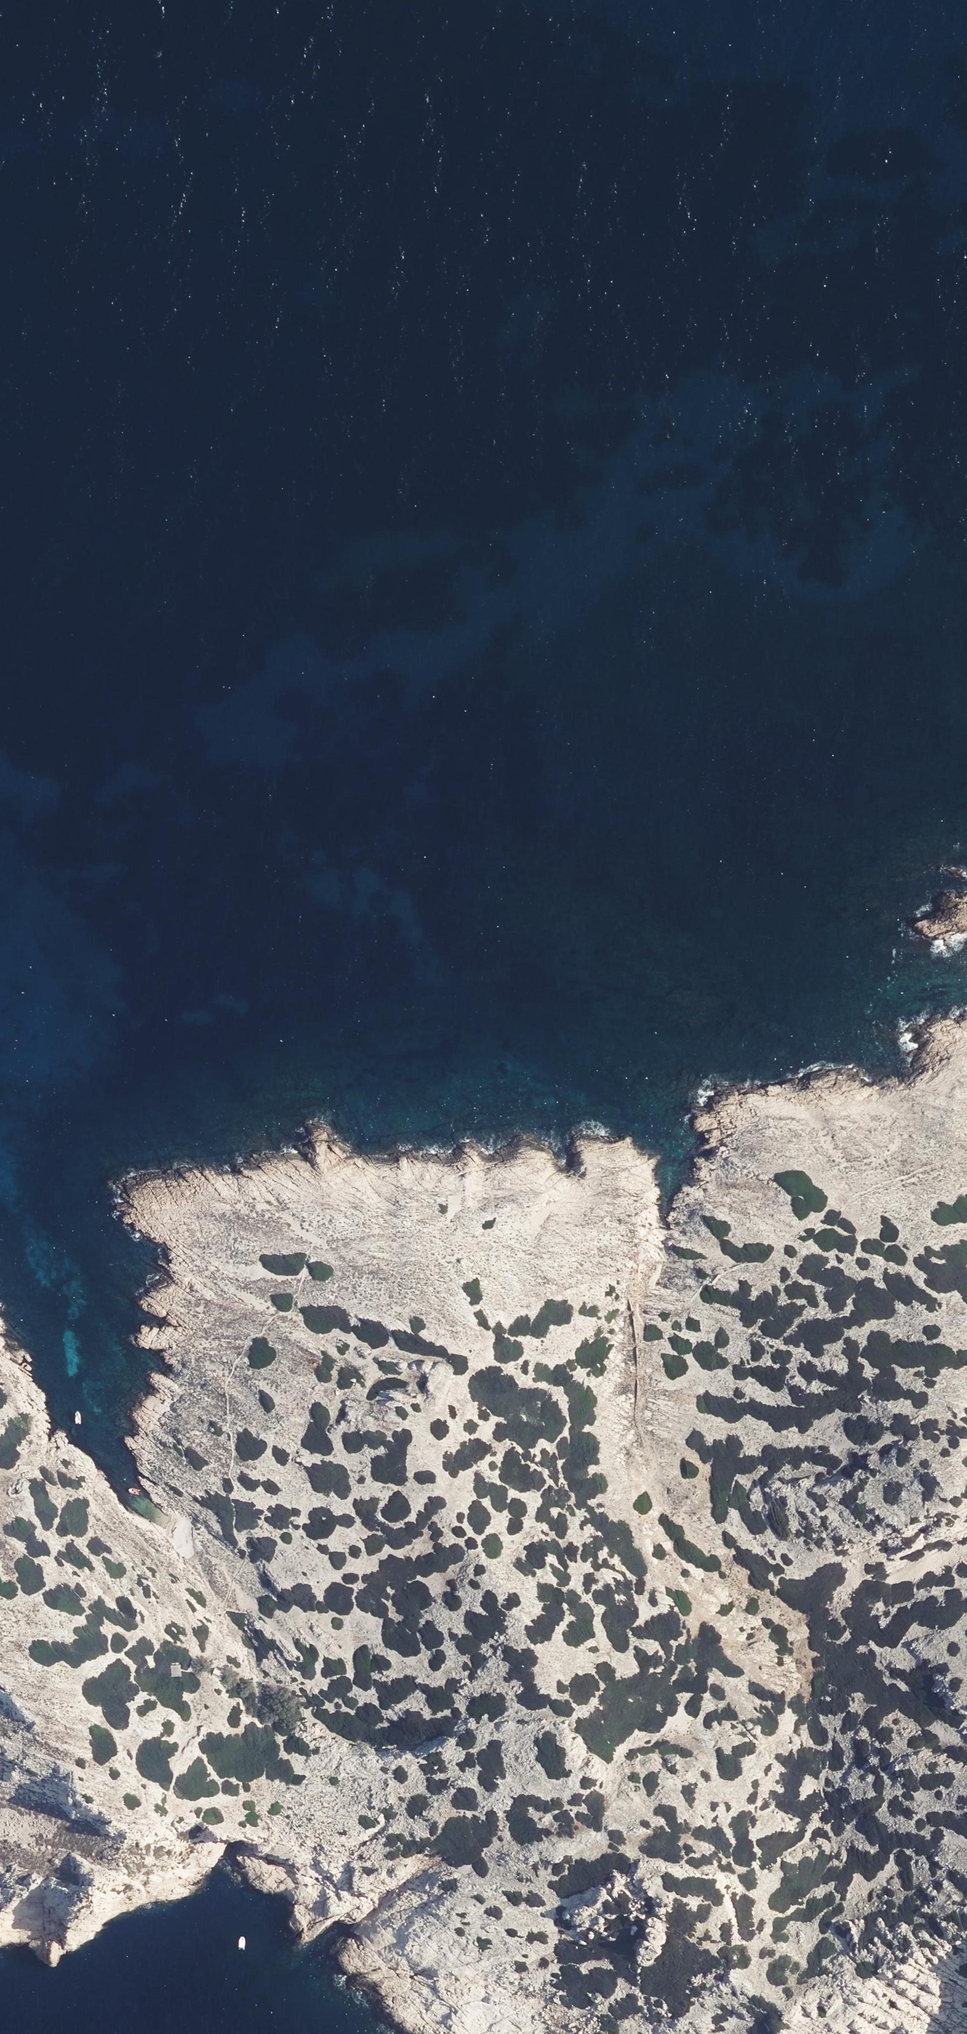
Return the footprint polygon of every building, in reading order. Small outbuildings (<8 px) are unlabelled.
[(181,1664),(171,1665),(171,1677),(182,1676),(181,1664)] [(225,1672),(215,1668),(212,1674),(222,1678),(225,1672)]
